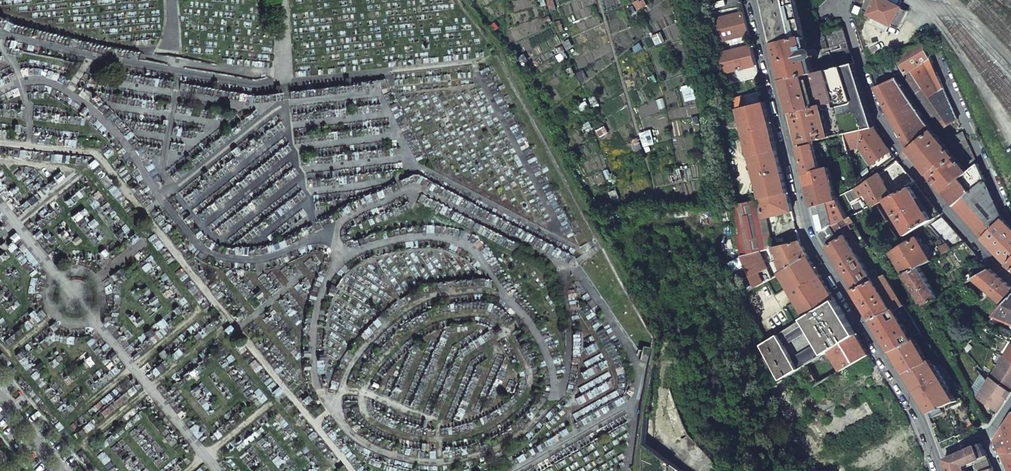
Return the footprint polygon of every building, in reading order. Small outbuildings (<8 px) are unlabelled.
[(805,35),(798,0),(763,0),(766,10),(772,43),(802,36),(805,35)] [(867,64),(903,47),(898,39),(885,45),(884,42),(892,25),(899,28),(908,11),(885,0),(868,0),(863,10),(874,16),(871,23),(866,21),(859,36),(867,64)] [(705,20),(711,42),(749,34),(743,11),(705,20)] [(828,30),(833,47),(847,43),(843,27),(828,30)] [(777,62),(781,80),(803,75),(811,73),(808,61),(814,59),(815,58),(817,55),(817,53),(815,50),(813,48),(812,48),(811,48),(805,49),(802,36),(772,43),(777,62)] [(868,69),(875,87),(898,78),(902,76),(942,134),(960,125),(923,43),(868,69)] [(757,66),(752,46),(719,54),(723,74),(737,70),(736,67),(741,66),(742,69),(757,66)] [(832,49),(837,67),(854,63),(848,46),(832,49)] [(803,75),(812,108),(821,105),(863,95),(854,63),(837,67),(811,73),(803,75)] [(788,108),(789,113),(812,108),(803,75),(781,80),(788,108)] [(875,87),(909,151),(933,132),(934,131),(898,78),(875,87)] [(821,105),(829,137),(845,134),(872,126),(863,95),(821,105)] [(739,109),(750,156),(751,156),(778,149),(772,126),(766,102),(739,109)] [(796,138),(798,147),(807,145),(806,143),(829,137),(821,105),(812,108),(789,113),(796,138)] [(715,141),(721,140),(720,136),(720,114),(709,117),(715,141)] [(872,126),(845,134),(849,148),(857,146),(862,167),(889,150),(872,126)] [(909,151),(942,192),(958,179),(967,172),(947,148),(933,132),(909,151)] [(947,148),(967,172),(977,164),(963,132),(946,139),(951,145),(947,148)] [(802,166),(805,175),(820,170),(814,144),(814,143),(807,145),(798,147),(802,166)] [(782,165),(778,149),(751,156),(762,199),(789,193),(782,165)] [(897,192),(914,179),(897,160),(881,171),(897,192)] [(969,193),(984,180),(977,164),(967,172),(958,179),(969,193)] [(808,188),(812,207),(827,203),(837,200),(829,167),(820,170),(805,175),(808,188)] [(864,198),(870,208),(886,198),(871,177),(858,187),(864,198)] [(969,193),(958,179),(942,192),(953,206),(969,193)] [(996,203),(984,180),(969,193),(953,206),(968,223),(982,239),(1005,218),(996,203)] [(907,235),(941,215),(917,184),(885,200),(907,235)] [(731,207),(745,255),(759,251),(774,247),(800,240),(798,231),(771,238),(768,224),(777,222),(775,215),(793,211),(790,197),(789,193),(762,199),(731,207)] [(812,207),(818,232),(833,225),(827,203),(812,207)] [(853,247),(841,228),(847,226),(856,223),(851,216),(833,225),(818,232),(839,267),(854,291),(886,275),(882,267),(877,271),(875,269),(869,273),(857,254),(863,251),(859,244),(853,247)] [(943,254),(965,242),(943,217),(930,225),(947,244),(939,248),(943,254)] [(1005,218),(982,239),(1008,264),(1010,261),(1010,226),(1005,218)] [(859,244),(847,226),(841,228),(853,247),(859,244)] [(919,266),(932,260),(918,237),(890,253),(903,274),(919,266)] [(774,247),(783,271),(809,256),(807,253),(800,242),(800,240),(774,247)] [(739,256),(754,287),(760,284),(768,279),(772,277),(759,251),(745,255),(739,256)] [(780,273),(807,317),(836,299),(822,278),(809,256),(783,271),(780,273)] [(923,306),(938,298),(919,266),(903,274),(923,306)] [(1010,300),(1010,287),(990,269),(973,279),(976,281),(999,300),(1005,305),(1010,300)] [(768,279),(771,284),(780,280),(777,274),(772,277),(768,279)] [(866,310),(872,320),(895,309),(905,305),(886,275),(854,291),(866,310)] [(974,283),(976,281),(973,279),(963,284),(968,291),(977,286),(974,283)] [(736,296),(764,343),(787,329),(803,319),(797,309),(792,312),(785,300),(774,307),(760,284),(754,287),(736,296)] [(818,342),(825,353),(831,350),(857,334),(840,306),(836,299),(807,317),(804,319),(811,330),(818,342)] [(996,315),(1005,305),(999,300),(991,308),(983,301),(972,310),(987,324),(996,315)] [(1005,305),(996,315),(1010,320),(1010,300),(1005,305)] [(891,351),(914,340),(895,309),(872,320),(882,337),(891,351)] [(756,352),(775,383),(806,365),(825,353),(818,342),(792,358),(785,346),(811,330),(804,319),(803,319),(787,329),(764,343),(759,346),(762,349),(756,352)] [(831,350),(843,369),(869,354),(867,349),(857,334),(831,350)] [(904,372),(929,361),(916,339),(914,340),(891,351),(898,362),(904,372)] [(991,377),(1009,389),(1010,391),(1010,361),(1007,358),(1005,357),(991,377)] [(947,405),(959,399),(958,396),(955,397),(932,360),(929,361),(904,372),(913,387),(915,390),(927,385),(947,405)] [(991,377),(976,398),(997,412),(1006,399),(1003,398),(1009,389),(991,377)] [(668,470),(719,470),(689,434),(670,389),(650,385),(645,415),(642,444),(669,463),(668,470)] [(918,395),(929,413),(947,405),(927,385),(915,390),(918,395)] [(1001,451),(1010,451),(1010,417),(996,439),(1001,451)] [(961,466),(987,456),(981,443),(945,459),(950,470),(963,470),(961,466)] [(1009,470),(1010,470),(1010,451),(1001,451),(1009,470)] [(980,470),(994,470),(993,468),(989,459),(977,464),(980,470)]
